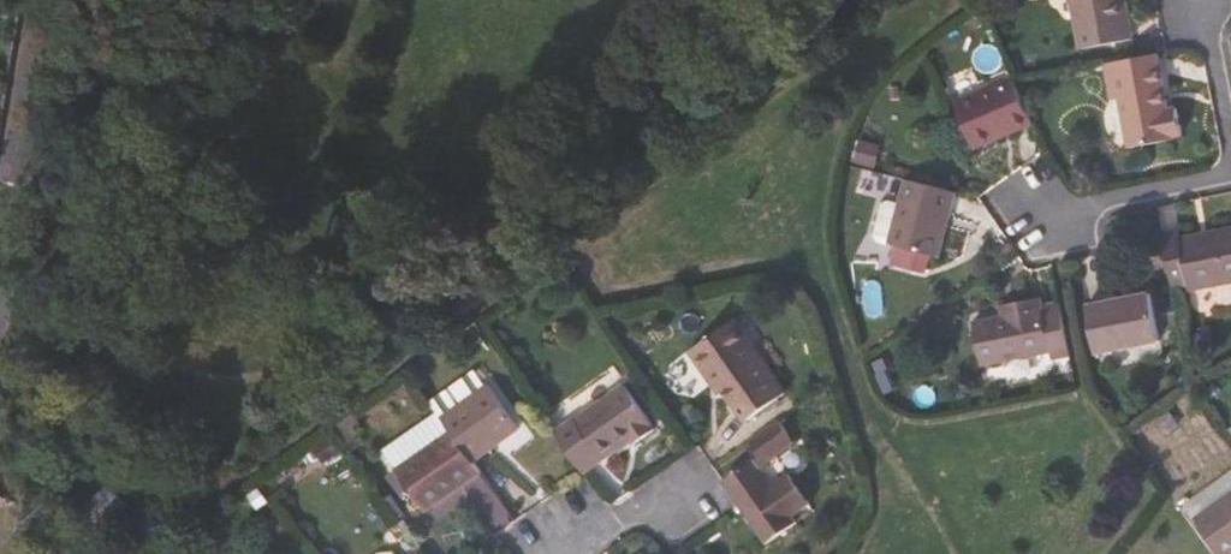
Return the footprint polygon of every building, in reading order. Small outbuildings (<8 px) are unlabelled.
[(1126,0),(1073,0),(1082,49),(1134,38),(1126,0)] [(1172,111),(1165,78),(1161,53),(1107,64),(1114,99),(1125,97),(1134,149),(1177,141),(1179,138),(1186,136),(1181,110),(1172,111)] [(1035,124),(1017,83),(1016,79),(959,104),(978,148),(1035,124)] [(879,146),(857,140),(851,164),(872,170),(879,146)] [(929,272),(933,255),(942,257),(959,192),(905,179),(899,205),(889,203),(881,206),(875,235),(879,241),(895,245),(891,263),(929,272)] [(1228,229),(1180,238),(1178,232),(1164,234),(1175,289),(1189,286),(1190,291),(1230,284),(1230,228),(1228,229)] [(1162,341),(1153,294),(1090,307),(1099,353),(1162,341)] [(1040,299),(1015,305),(1003,306),(1005,317),(975,323),(983,364),(1051,350),(1040,299)] [(790,391),(739,319),(690,353),(719,395),(725,392),(746,422),(790,391)] [(523,429),(491,383),(489,385),(478,369),(432,402),(454,432),(476,462),(523,429)] [(652,429),(655,426),(626,387),(579,420),(576,419),(557,432),(587,474),(619,451),(624,456),(655,432),(652,429)] [(766,463),(796,442),(781,421),(751,442),(766,463)] [(483,473),(476,462),(454,432),(401,470),(429,510),(483,473)] [(795,516),(813,504),(790,473),(773,486),(755,461),(726,482),(770,544),(800,523),(795,516)] [(1196,520),(1220,553),(1230,553),(1230,495),(1196,520)]
